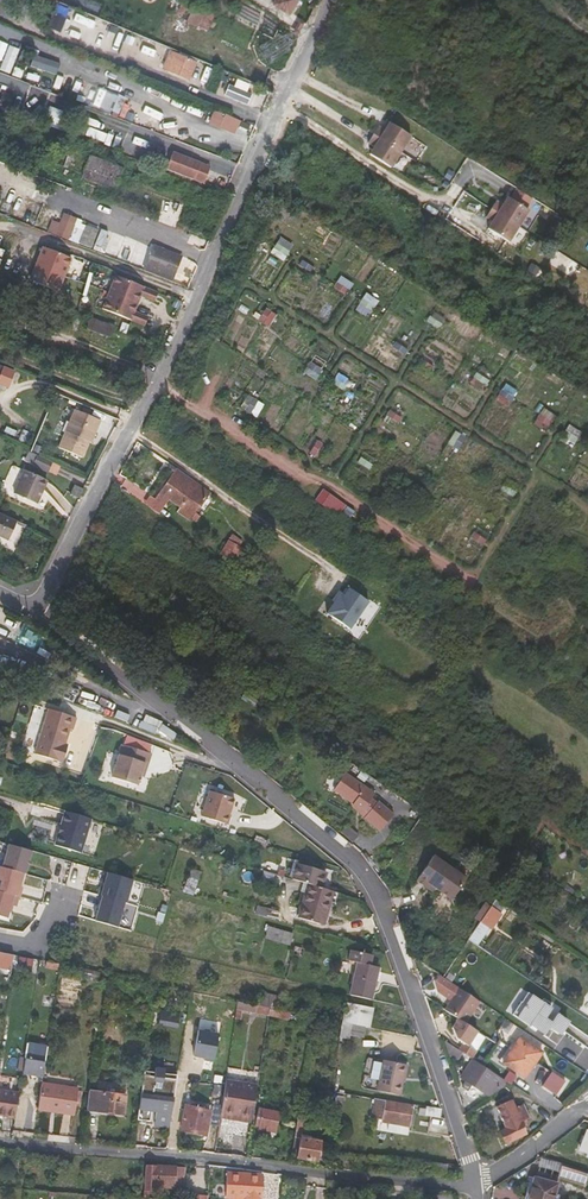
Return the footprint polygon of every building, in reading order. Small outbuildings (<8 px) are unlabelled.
[(111,8),(115,0),(94,0),(111,8)] [(215,11),(208,7),(208,6),(196,0),(176,0),(170,13),(206,30),(215,11)] [(273,6),(289,16),(298,1),(297,0),(277,0),(273,6)] [(71,31),(90,38),(95,23),(77,16),(71,31)] [(202,63),(180,54),(174,67),(196,77),(202,63)] [(3,91),(26,98),(31,82),(0,72),(0,101),(3,91)] [(237,120),(216,111),(211,123),(232,131),(237,120)] [(374,135),(402,152),(412,137),(391,123),(386,131),(379,127),(374,135)] [(221,145),(226,134),(204,124),(199,135),(221,145)] [(392,168),(402,152),(374,135),(369,143),(376,147),(371,155),(392,168)] [(177,153),(170,169),(204,184),(210,170),(203,167),(204,164),(177,153)] [(82,178),(113,189),(121,168),(90,157),(82,178)] [(492,210),(520,227),(529,211),(508,198),(504,205),(497,201),(492,210)] [(510,242),(520,227),(492,210),(487,218),(494,222),(489,229),(510,242)] [(65,216),(57,236),(70,241),(77,221),(65,216)] [(285,229),(278,241),(283,244),(290,232),(285,229)] [(30,281),(59,292),(72,258),(43,247),(30,281)] [(156,247),(151,260),(158,263),(162,255),(181,262),(182,257),(156,247)] [(154,274),(173,281),(181,262),(162,255),(158,263),(151,260),(147,271),(154,274)] [(323,274),(320,279),(332,286),(335,281),(323,274)] [(503,285),(486,275),(481,285),(498,294),(503,285)] [(144,286),(116,276),(104,308),(132,319),(135,310),(141,295),(144,286)] [(158,291),(144,286),(141,295),(155,300),(158,291)] [(356,301),(359,296),(347,289),(344,294),(356,301)] [(1,296),(0,298),(0,306),(7,309),(10,299),(1,296)] [(11,296),(10,299),(35,309),(36,305),(11,296)] [(35,309),(10,299),(7,309),(32,317),(35,309)] [(253,300),(245,312),(250,315),(258,303),(253,300)] [(51,304),(48,314),(55,316),(70,322),(74,313),(51,304)] [(149,316),(135,310),(132,319),(145,324),(149,316)] [(412,310),(409,315),(420,323),(424,318),(412,310)] [(55,316),(48,314),(46,320),(68,328),(70,322),(55,316)] [(77,314),(73,323),(81,327),(83,322),(87,323),(88,319),(77,314)] [(113,330),(114,326),(92,318),(88,329),(109,338),(132,346),(135,339),(113,330)] [(81,327),(73,323),(71,329),(79,332),(81,327)] [(383,330),(379,335),(391,342),(394,337),(383,330)] [(139,338),(134,347),(144,351),(148,342),(139,338)] [(406,345),(403,350),(415,357),(418,352),(406,345)] [(144,351),(134,347),(133,349),(139,351),(137,355),(141,356),(144,351)] [(302,360),(299,365),(311,373),(314,368),(302,360)] [(463,364),(460,369),(472,376),(475,371),(463,364)] [(326,375),(323,380),(334,388),(338,383),(326,375)] [(487,379),(484,384),(495,391),(498,387),(487,379)] [(240,391),(232,403),(237,406),(245,395),(240,391)] [(528,406),(525,411),(536,418),(540,413),(528,406)] [(380,407),(377,411),(388,419),(392,414),(380,407)] [(100,421),(74,410),(58,448),(82,457),(90,437),(92,438),(100,421)] [(552,421),(548,426),(560,433),(563,428),(552,421)] [(455,430),(447,442),(452,445),(460,433),(455,430)] [(310,437),(302,448),(307,451),(315,440),(310,437)] [(351,452),(348,456),(359,464),(362,459),(351,452)] [(51,471),(55,462),(39,455),(36,464),(51,471)] [(172,466),(169,471),(174,475),(177,470),(172,466)] [(174,475),(161,494),(170,500),(180,507),(177,512),(190,520),(200,506),(187,497),(196,484),(177,470),(174,475)] [(37,504),(47,481),(25,471),(15,494),(37,504)] [(78,498),(83,489),(73,484),(69,494),(78,498)] [(501,485),(498,490),(509,497),(512,492),(501,485)] [(325,490),(319,499),(347,518),(351,513),(345,509),(348,506),(325,490)] [(161,494),(157,499),(167,505),(170,500),(161,494)] [(409,501),(402,512),(407,516),(414,504),(409,501)] [(18,521),(0,513),(0,537),(9,541),(18,521)] [(472,530),(469,534),(480,542),(484,537),(472,530)] [(241,549),(231,542),(223,555),(233,562),(241,549)] [(350,629),(369,601),(349,588),(344,596),(342,599),(338,597),(327,613),(350,629)] [(36,756),(63,765),(67,753),(64,752),(71,732),(73,732),(79,715),(52,706),(36,756)] [(124,748),(150,756),(152,748),(127,738),(124,748)] [(123,747),(120,758),(112,780),(138,788),(141,778),(145,780),(152,756),(150,756),(124,748),(123,747)] [(332,790),(352,804),(356,807),(364,815),(362,817),(377,831),(392,815),(377,802),(375,803),(370,799),(373,795),(343,774),(332,790)] [(234,802),(210,794),(202,820),(228,828),(231,819),(229,819),(234,802)] [(356,807),(352,804),(350,807),(362,817),(364,815),(356,807)] [(90,818),(64,810),(59,825),(61,825),(59,832),(57,832),(54,844),(80,852),(90,818)] [(26,874),(32,850),(9,844),(2,867),(24,873),(26,874)] [(426,884),(432,889),(449,901),(465,881),(432,857),(414,881),(423,888),(426,884)] [(308,883),(320,887),(325,871),(297,863),(292,877),(292,879),(303,882),(308,883)] [(24,873),(2,867),(0,867),(0,891),(19,897),(20,897),(23,888),(20,887),(24,873)] [(185,891),(193,894),(200,871),(192,869),(185,891)] [(101,885),(98,895),(102,896),(125,902),(126,903),(133,879),(108,872),(104,886),(101,885)] [(330,898),(333,891),(320,887),(308,883),(305,891),(330,898)] [(430,893),(432,889),(426,884),(423,888),(430,893)] [(19,897),(0,891),(0,916),(7,918),(9,911),(11,905),(13,905),(16,906),(19,897)] [(305,891),(303,900),(328,907),(330,898),(305,891)] [(125,902),(102,896),(95,921),(117,927),(125,902)] [(328,907),(303,900),(302,903),(298,916),(322,924),(328,907)] [(256,914),(276,920),(278,911),(258,906),(256,914)] [(491,906),(484,915),(493,922),(500,912),(491,906)] [(484,915),(481,919),(490,925),(493,922),(484,915)] [(268,939),(293,945),(297,933),(271,926),(271,927),(269,936),(268,939)] [(356,962),(349,994),(372,999),(376,978),(381,979),(383,971),(378,970),(379,967),(370,965),(373,949),(344,943),(341,958),(356,962)] [(12,967),(13,957),(0,955),(0,965),(12,967)] [(60,964),(50,962),(46,961),(45,968),(59,970),(60,964)] [(479,1001),(436,972),(431,980),(435,990),(450,1000),(444,1010),(457,1018),(464,1023),(479,1001)] [(269,1007),(281,1009),(283,996),(260,991),(257,1005),(269,1007)] [(218,1005),(220,997),(201,993),(199,1001),(218,1005)] [(541,1001),(534,996),(527,1005),(523,1003),(515,1015),(529,1025),(531,1023),(545,1032),(543,1034),(548,1037),(553,1029),(558,1032),(566,1021),(557,1014),(551,1022),(542,1016),(551,1003),(543,999),(541,1001)] [(372,1010),(347,1004),(343,1022),(369,1028),(372,1010)] [(268,1014),(269,1007),(257,1005),(256,1011),(268,1014)] [(289,1018),(291,1011),(281,1009),(269,1007),(268,1014),(289,1018)] [(168,1027),(185,1031),(188,1015),(170,1012),(168,1027)] [(464,1023),(457,1018),(451,1027),(455,1038),(467,1045),(476,1031),(464,1023)] [(366,1029),(350,1026),(349,1035),(365,1038),(366,1029)] [(542,1051),(520,1037),(503,1062),(525,1077),(542,1051)] [(193,1048),(183,1046),(182,1055),(181,1055),(179,1071),(190,1072),(193,1048)] [(43,1076),(45,1062),(42,1062),(43,1055),(30,1053),(29,1060),(25,1060),(23,1073),(43,1076)] [(400,1080),(402,1063),(379,1060),(375,1091),(397,1094),(400,1080)] [(461,1077),(488,1096),(500,1087),(490,1079),(493,1073),(473,1060),(461,1077)] [(154,1126),(170,1129),(177,1082),(163,1080),(165,1069),(156,1068),(154,1078),(144,1077),(136,1121),(149,1123),(151,1113),(156,1114),(154,1126)] [(549,1073),(540,1087),(554,1096),(564,1082),(549,1073)] [(226,1082),(226,1076),(215,1075),(213,1092),(224,1094),(226,1082)] [(257,1087),(226,1082),(224,1094),(222,1105),(221,1114),(252,1118),(257,1087)] [(77,1089),(42,1083),(38,1109),(74,1114),(77,1089)] [(104,1093),(89,1091),(87,1110),(122,1115),(127,1087),(117,1085),(116,1089),(105,1088),(104,1093)] [(0,1089),(0,1113),(16,1116),(19,1092),(0,1089)] [(410,1127),(414,1104),(375,1098),(371,1117),(382,1119),(382,1122),(390,1123),(389,1126),(402,1128),(403,1125),(410,1127)] [(516,1110),(510,1098),(495,1105),(505,1127),(499,1130),(505,1143),(527,1134),(521,1122),(528,1119),(522,1107),(516,1110)] [(221,1114),(222,1105),(211,1104),(210,1111),(205,1110),(200,1109),(186,1106),(182,1130),(205,1135),(207,1124),(212,1125),(213,1119),(220,1120),(221,1114)] [(439,1118),(441,1109),(426,1106),(425,1116),(439,1118)] [(280,1112),(259,1109),(255,1126),(258,1127),(258,1128),(276,1132),(280,1112)] [(306,1116),(299,1115),(294,1145),(298,1146),(301,1134),(306,1135),(308,1125),(304,1124),(306,1116)] [(587,1130),(579,1152),(587,1155),(586,1159),(587,1159),(587,1131),(587,1130)] [(301,1134),(298,1146),(296,1157),(316,1161),(320,1141),(311,1139),(312,1136),(306,1135),(301,1134)] [(447,1164),(431,1162),(430,1171),(446,1172),(447,1164)] [(184,1168),(145,1166),(145,1172),(144,1182),(143,1185),(143,1190),(154,1191),(154,1187),(182,1188),(184,1168)] [(529,1198),(553,1198),(559,1179),(585,1187),(587,1175),(562,1167),(559,1176),(539,1171),(536,1179),(535,1179),(529,1198)] [(144,1182),(145,1172),(131,1170),(130,1181),(144,1182)] [(243,1195),(243,1198),(261,1198),(263,1174),(227,1172),(226,1185),(225,1194),(243,1195)]
